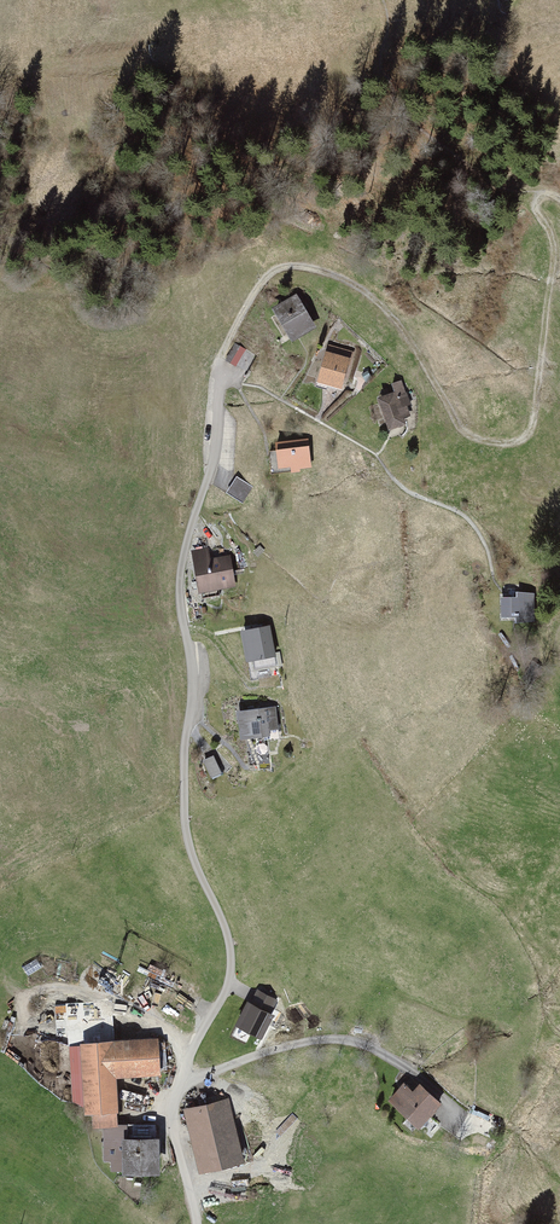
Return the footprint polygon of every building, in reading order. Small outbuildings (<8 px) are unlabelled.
[(290,345),(316,329),(295,295),(269,311),(290,345)] [(238,342),(227,358),(237,364),(247,348),(238,342)] [(359,353),(326,346),(318,383),(350,391),(359,353)] [(415,424),(403,383),(375,391),(387,432),(415,424)] [(309,442),(276,445),(277,453),(268,453),(270,470),(311,466),(309,442)] [(227,489),(245,500),(254,484),(236,474),(227,489)] [(197,596),(238,590),(233,558),(212,561),(210,550),(191,553),(197,596)] [(501,590),(502,612),(516,611),(516,617),(536,616),(535,589),(501,590)] [(275,658),(271,628),(240,633),(245,663),(275,658)] [(275,705),(235,712),(239,743),(269,738),(268,730),(279,729),(275,705)] [(214,752),(204,757),(212,775),(223,770),(214,752)] [(143,996),(151,998),(155,981),(146,980),(143,996)] [(280,1004),(254,990),(235,1026),(261,1039),(280,1004)] [(157,1077),(155,1040),(76,1045),(81,1118),(88,1117),(89,1130),(114,1128),(113,1116),(115,1116),(113,1080),(157,1077)] [(411,1093),(402,1085),(383,1106),(415,1135),(441,1105),(418,1085),(411,1093)] [(210,1107),(181,1107),(181,1135),(185,1136),(185,1154),(211,1155),(210,1107)] [(121,1178),(156,1178),(155,1127),(124,1127),(124,1132),(103,1132),(103,1167),(121,1167),(121,1178)]
